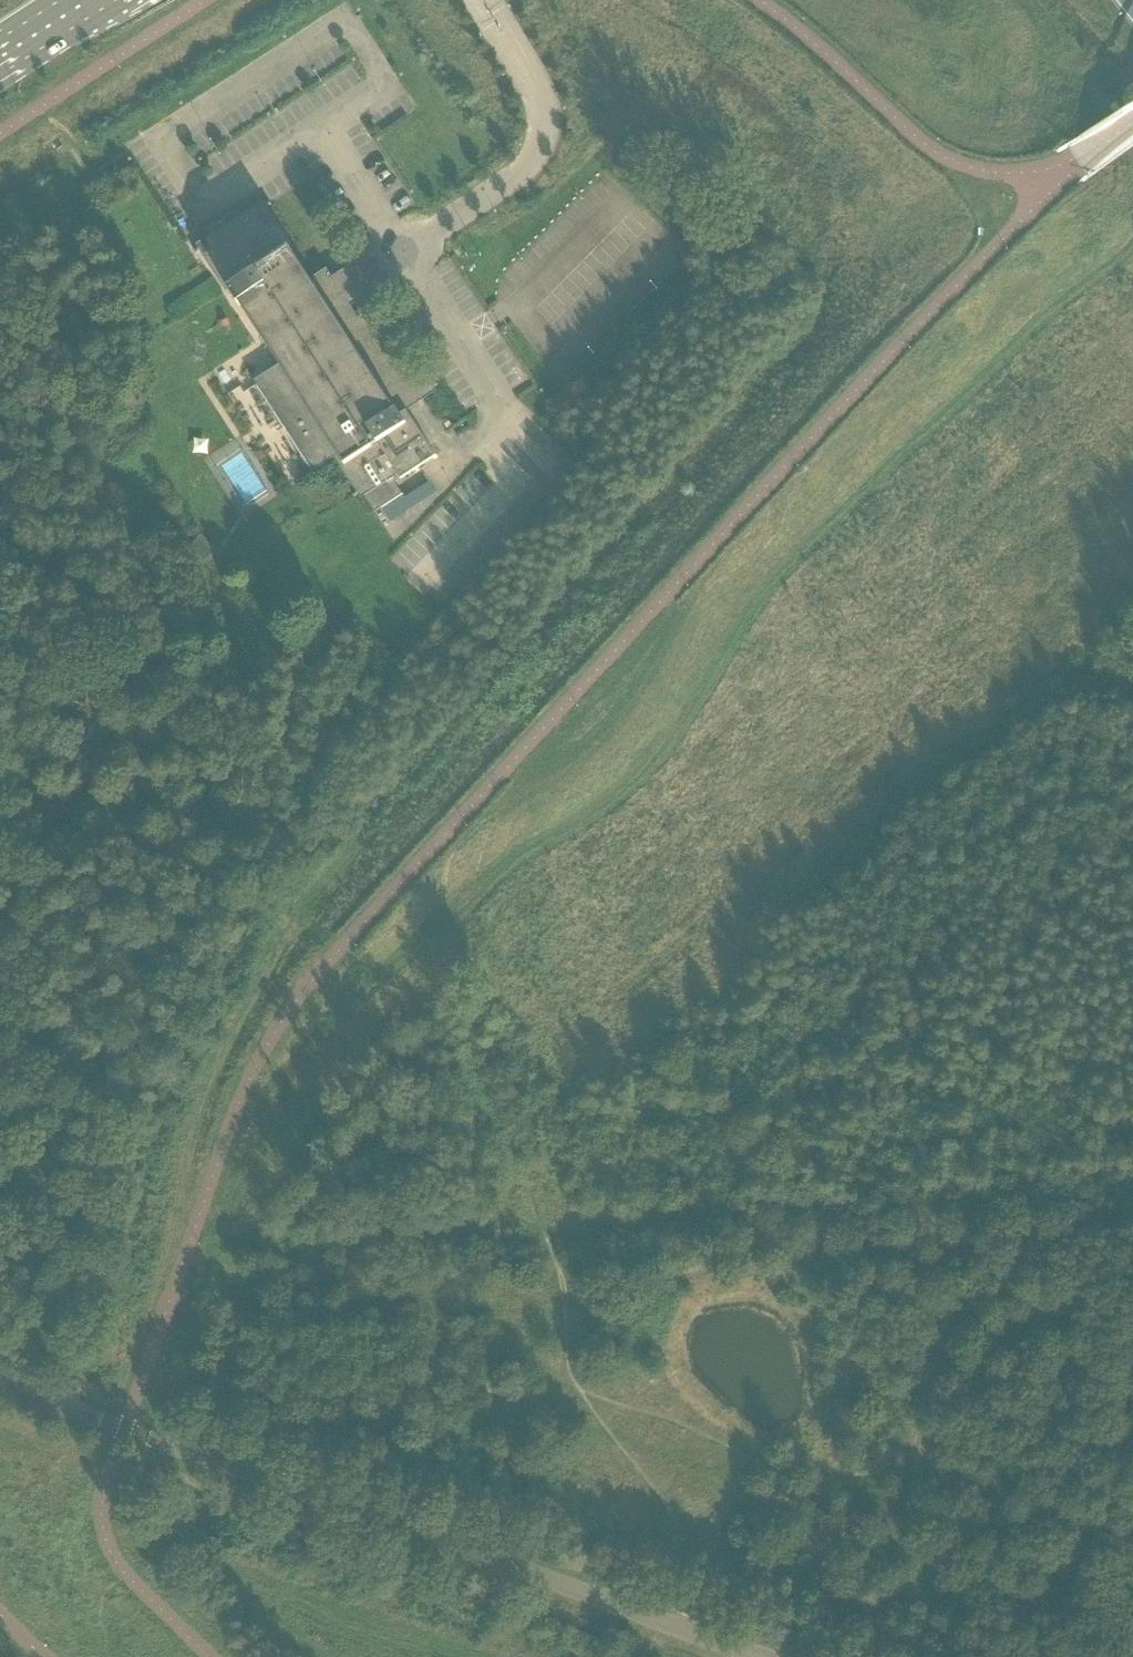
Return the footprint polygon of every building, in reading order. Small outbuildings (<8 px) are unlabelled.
[(362,492),(375,512),(402,494),(395,483),(436,456),(404,406),(438,385),(436,383),(429,388),(376,306),(358,318),(345,299),(355,293),(345,279),(327,291),(318,278),(311,282),(264,209),(271,204),(270,202),(243,219),(237,209),(204,230),(210,241),(195,251),(196,253),(203,248),(228,287),(227,288),(237,303),(239,302),(281,368),(258,384),(256,389),(262,398),(266,398),(265,403),(270,411),(275,412),(274,416),(279,425),(284,426),(292,439),(292,444),(297,452),(301,453),(300,457),(306,465),(312,467),(335,451),(360,490),(353,495),(354,497),(362,492)] [(473,470),(388,560),(442,610),(534,513),(509,489),(502,497),(473,470)] [(215,549),(203,561),(215,573),(227,560),(215,549)]
